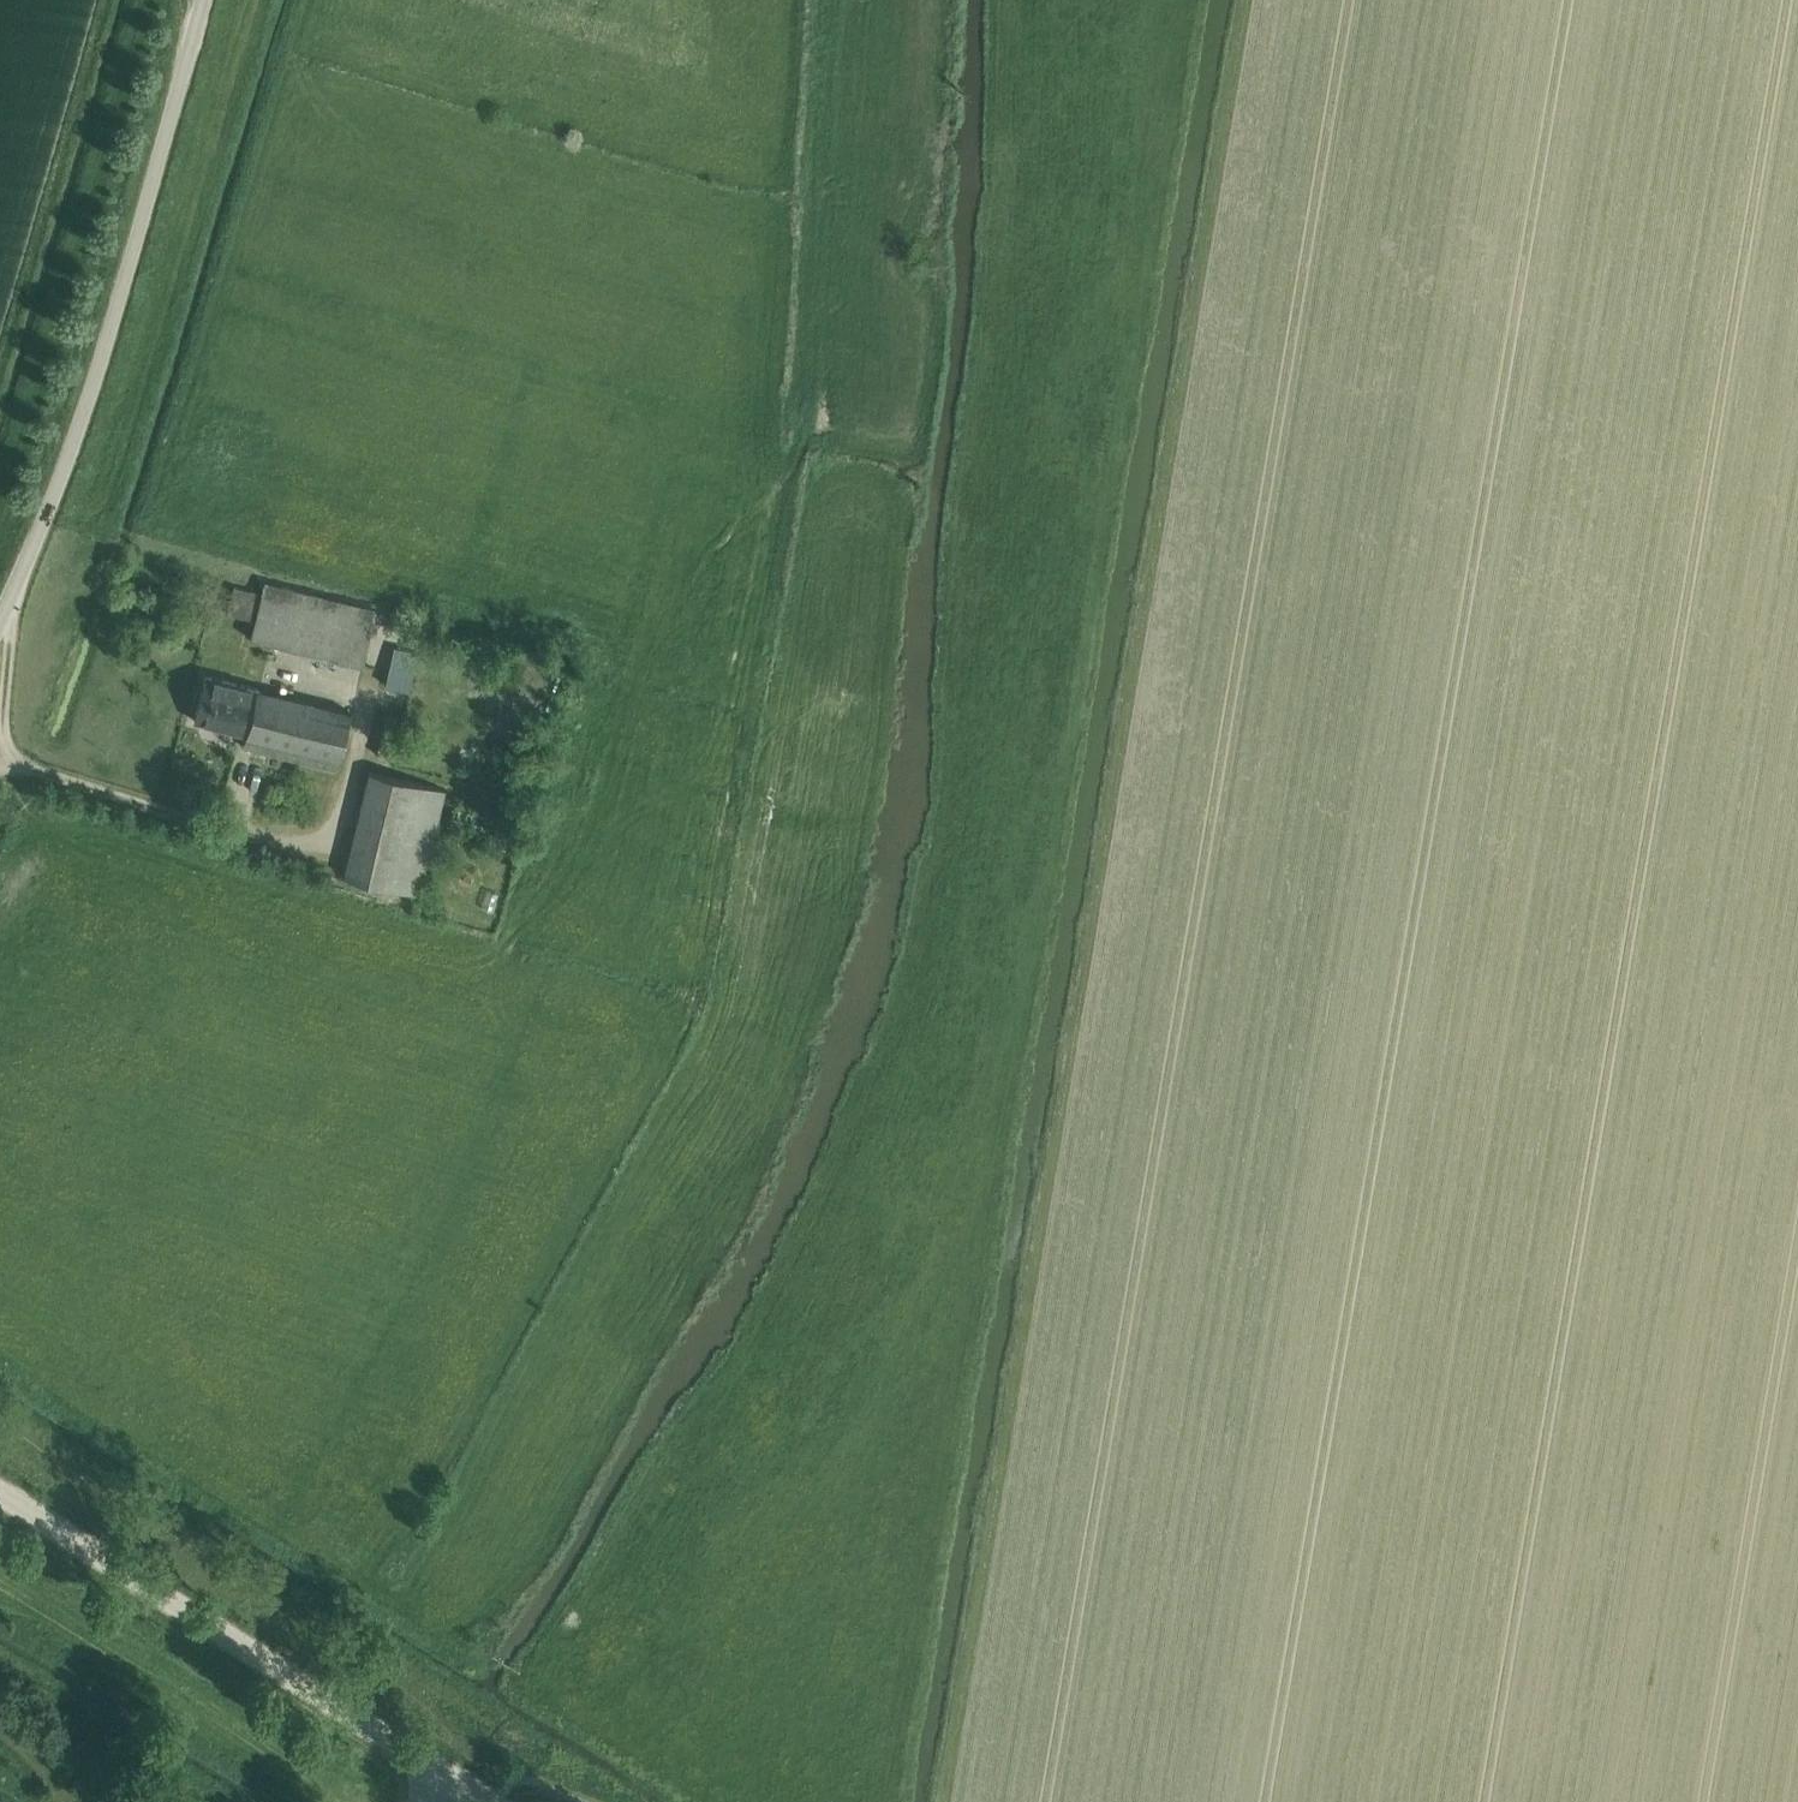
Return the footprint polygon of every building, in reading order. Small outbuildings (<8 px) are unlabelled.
[(251,639),(362,667),(376,610),(265,582),(262,593),(234,586),(227,612),(255,619),(251,639)] [(399,648),(395,647),(385,686),(409,692),(419,653),(408,650),(410,642),(402,639),(399,648)] [(261,645),(258,657),(282,663),(285,651),(261,645)] [(243,747),(337,770),(351,713),(206,677),(195,721),(246,733),(243,747)] [(420,894),(434,831),(443,790),(370,774),(346,877),(420,894)] [(113,1758),(119,1762),(121,1764),(126,1757),(118,1750),(113,1758)]
